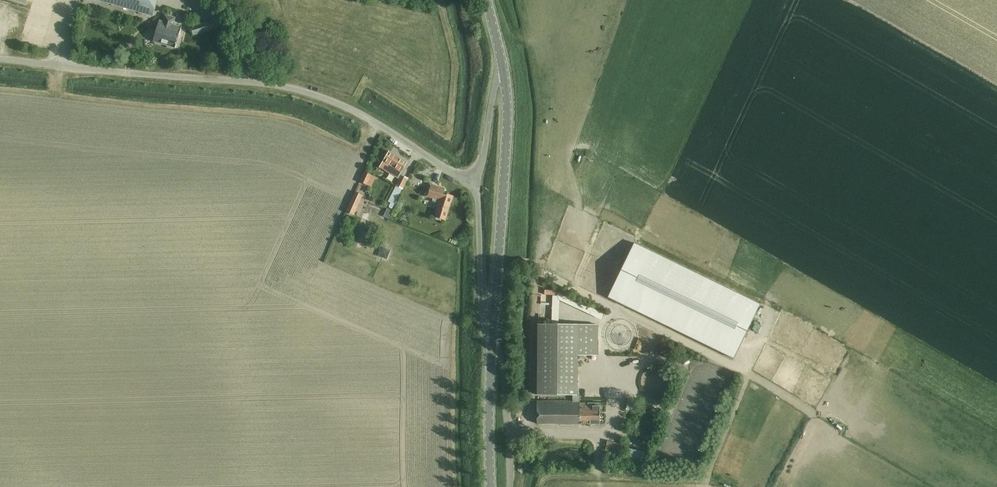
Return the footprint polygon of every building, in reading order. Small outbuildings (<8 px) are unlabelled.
[(153,16),(157,0),(99,0),(153,16)] [(163,21),(159,20),(153,41),(175,48),(181,27),(173,24),(175,17),(165,14),(163,21)] [(199,24),(191,26),(193,34),(216,29),(214,21),(204,23),(204,22),(199,23),(199,24)] [(407,163),(389,152),(383,161),(380,168),(387,172),(390,166),(401,172),(407,163)] [(363,172),(359,181),(366,184),(371,175),(363,172)] [(402,189),(408,179),(401,175),(395,186),(402,189)] [(443,188),(430,184),(426,196),(433,199),(432,201),(438,203),(434,217),(445,220),(450,203),(451,203),(453,196),(445,194),(443,188)] [(355,192),(349,204),(353,206),(357,197),(361,199),(362,195),(355,192)] [(607,297),(733,358),(760,304),(634,243),(607,297)] [(537,324),(537,395),(577,395),(577,355),(597,355),(597,325),(537,324)] [(620,330),(618,338),(629,341),(631,333),(620,330)] [(537,401),(537,424),(599,424),(599,403),(579,403),(579,401),(537,401)] [(608,440),(606,448),(624,453),(626,445),(608,440)]
